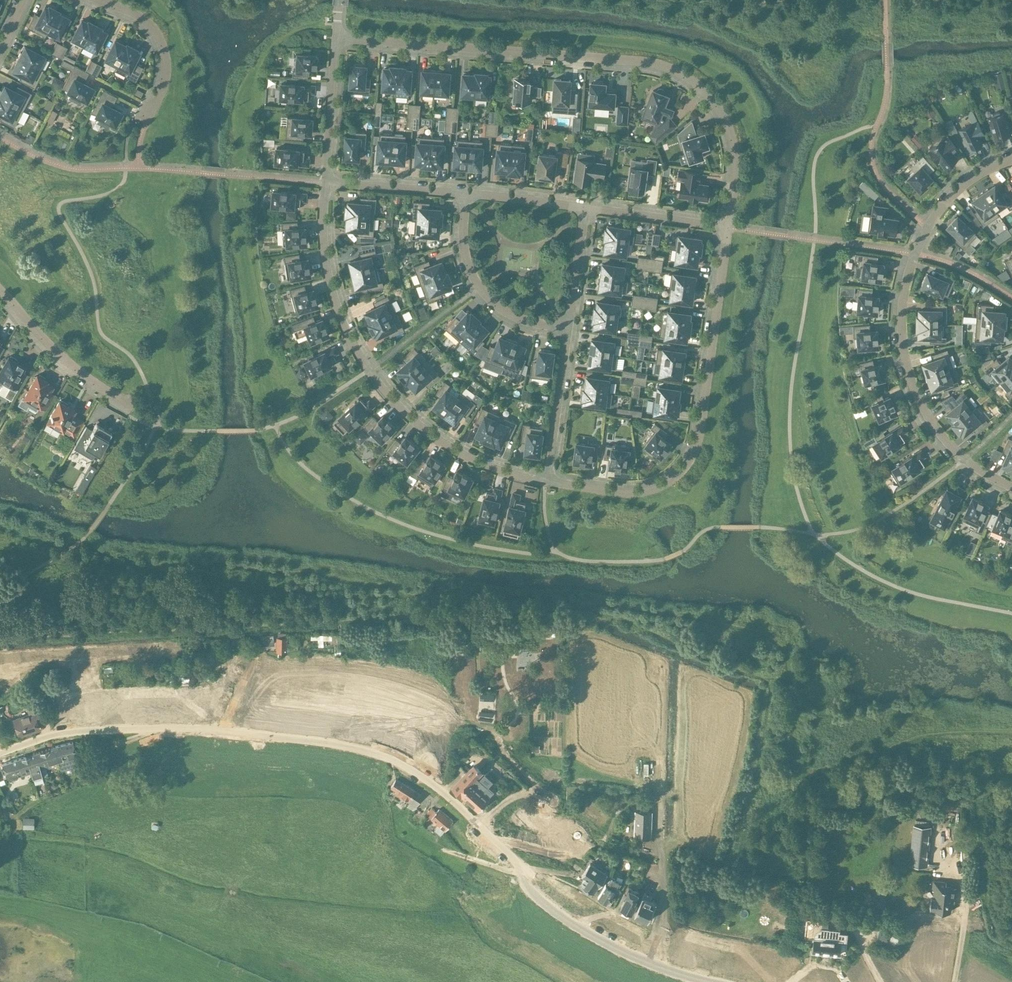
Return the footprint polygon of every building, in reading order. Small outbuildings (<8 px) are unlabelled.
[(44,36),(57,11),(49,6),(48,8),(45,6),(38,19),(33,16),(27,27),(44,36)] [(57,39),(68,18),(57,12),(58,11),(57,11),(44,36),(45,36),(46,34),(57,39)] [(107,27),(111,20),(101,16),(98,23),(107,27)] [(82,47),(94,24),(88,21),(87,23),(82,20),(71,41),(82,47)] [(105,32),(99,29),(100,27),(94,24),(82,47),(94,53),(105,32)] [(114,70),(127,45),(127,44),(126,46),(115,40),(105,59),(117,64),(114,70)] [(56,56),(62,44),(56,41),(50,53),(56,56)] [(67,47),(62,44),(56,56),(62,59),(67,47)] [(136,49),(127,45),(114,70),(135,81),(141,70),(132,65),(138,52),(135,51),(136,49)] [(20,51),(17,57),(43,70),(40,68),(46,57),(25,46),(22,52),(20,51)] [(295,70),(293,70),(292,77),(308,78),(309,72),(310,72),(316,72),(316,66),(317,66),(318,61),(317,61),(317,55),(296,54),(295,70)] [(34,88),(43,70),(17,57),(14,63),(16,64),(13,70),(26,76),(23,82),(34,88)] [(71,71),(74,65),(63,59),(60,65),(71,71)] [(91,73),(96,62),(91,59),(85,71),(91,73)] [(102,65),(96,62),(91,73),(96,76),(102,65)] [(370,94),(371,81),(365,80),(366,66),(363,66),(363,64),(355,64),(355,65),(352,65),(350,92),(370,94)] [(93,90),(92,89),(92,88),(80,82),(85,71),(74,65),(71,71),(62,88),(71,92),(68,98),(81,104),(83,99),(86,100),(87,99),(88,100),(93,90)] [(396,96),(398,67),(391,67),(391,68),(385,68),(383,88),(396,89),(395,96),(396,96)] [(405,68),(398,67),(396,96),(409,97),(411,70),(405,69),(405,68)] [(434,96),(436,70),(430,69),(430,71),(423,71),(421,94),(434,96)] [(449,73),(443,72),(443,71),(436,70),(434,96),(447,97),(449,73)] [(475,99),(477,73),(476,73),(476,75),(464,74),(462,98),(475,99)] [(487,74),(477,73),(475,99),(488,100),(490,76),(487,75),(487,74)] [(1001,73),(994,75),(997,86),(1004,84),(1001,73)] [(526,78),(518,77),(517,85),(515,85),(513,101),(516,101),(516,102),(519,102),(519,101),(528,102),(529,95),(540,96),(541,87),(532,87),(530,84),(530,80),(526,80),(526,78)] [(576,113),(578,95),(570,95),(571,80),(569,80),(569,78),(562,78),(562,79),(555,79),(553,103),(568,104),(568,113),(576,113)] [(592,82),(590,96),(590,106),(614,108),(615,92),(605,92),(605,84),(603,83),(593,82),(593,83),(592,82)] [(282,83),(281,98),(302,100),(303,99),(309,99),(309,92),(314,92),(315,86),(296,84),(296,83),(290,83),(290,84),(282,83)] [(0,95),(0,98),(23,110),(32,93),(20,87),(17,92),(4,86),(0,95)] [(136,88),(133,93),(140,96),(143,92),(136,88)] [(657,120),(653,132),(650,135),(656,142),(676,125),(668,116),(669,113),(671,114),(673,108),(664,105),(668,95),(665,94),(665,93),(665,92),(665,91),(664,90),(663,89),(662,89),(662,88),(661,88),(660,88),(659,88),(658,89),(657,90),(656,91),(653,90),(647,107),(646,107),(645,107),(644,107),(643,108),(642,108),(642,109),(641,109),(641,110),(641,111),(641,112),(642,112),(642,113),(643,113),(643,114),(644,114),(644,115),(657,120)] [(121,112),(111,108),(108,106),(114,95),(102,89),(90,112),(99,117),(96,122),(109,128),(111,123),(114,125),(115,123),(117,124),(121,115),(120,114),(121,112)] [(23,110),(0,98),(0,113),(5,116),(2,121),(14,127),(23,110)] [(926,117),(935,112),(929,102),(920,108),(926,117)] [(626,123),(628,107),(619,106),(617,123),(626,123)] [(992,117),(989,118),(996,141),(1003,139),(1003,137),(1010,134),(1009,128),(1006,119),(1006,120),(1004,113),(1001,114),(1000,111),(991,114),(992,117)] [(55,116),(50,113),(47,121),(51,123),(55,116)] [(303,139),(304,133),(305,133),(311,133),(312,127),(313,128),(314,120),(312,120),(312,119),(287,117),(286,138),(303,139)] [(696,135),(692,121),(678,133),(680,141),(683,140),(685,146),(683,147),(685,153),(687,152),(690,161),(703,157),(702,152),(708,150),(707,147),(708,146),(704,133),(696,135)] [(952,121),(947,124),(952,134),(957,131),(952,121)] [(973,124),(972,123),(959,129),(963,137),(961,138),(965,145),(967,144),(970,150),(983,144),(978,136),(984,133),(978,121),(973,124)] [(347,137),(345,157),(346,158),(346,159),(357,160),(357,158),(359,158),(360,144),(366,145),(367,132),(355,131),(354,137),(347,137)] [(391,163),(393,134),(380,133),(378,160),(384,161),(384,162),(391,163)] [(908,133),(901,139),(912,152),(920,146),(908,133)] [(406,135),(393,134),(391,163),(397,163),(397,162),(404,162),(406,135)] [(429,166),(431,137),(418,136),(416,163),(422,164),(422,165),(429,166)] [(942,137),(930,147),(931,149),(929,150),(938,162),(940,160),(945,167),(957,158),(952,151),(957,147),(948,136),(943,139),(942,137)] [(444,138),(431,137),(429,166),(436,166),(436,165),(442,165),(444,138)] [(467,169),(470,140),(457,139),(455,166),(461,167),(461,168),(467,169)] [(483,141),(470,140),(467,169),(474,169),(474,168),(481,168),(483,141)] [(509,173),(512,144),(499,143),(496,170),(509,171),(508,172),(509,173)] [(512,144),(509,173),(519,174),(519,172),(522,172),(525,145),(519,145),(519,151),(512,150),(512,144)] [(290,164),(309,165),(309,159),(304,158),(305,151),(299,150),(277,148),(275,163),(283,163),(283,164),(289,165),(290,164)] [(552,178),(554,178),(556,164),(567,165),(568,153),(557,152),(556,156),(539,153),(537,176),(543,177),(545,179),(550,180),(552,178)] [(606,164),(594,162),(595,155),(578,152),(575,173),(574,173),(573,179),(574,180),(574,181),(590,183),(592,176),(603,177),(606,164)] [(908,177),(920,191),(927,185),(926,184),(933,178),(929,173),(934,168),(923,155),(910,167),(914,171),(908,177)] [(645,192),(646,191),(647,184),(645,183),(647,173),(655,174),(657,160),(648,159),(646,169),(631,167),(628,188),(637,190),(637,191),(645,192)] [(699,183),(699,180),(700,172),(680,169),(679,178),(683,179),(683,181),(682,181),(680,196),(689,197),(689,198),(698,199),(698,198),(707,199),(709,191),(707,191),(708,184),(699,183)] [(868,184),(863,180),(859,185),(864,189),(868,184)] [(1008,194),(1003,197),(995,185),(989,189),(988,188),(983,191),(999,215),(1000,215),(998,212),(1008,205),(1010,208),(1011,207),(1011,200),(1008,194)] [(879,194),(873,188),(868,193),(874,199),(879,194)] [(301,200),(306,200),(307,194),(287,192),(287,191),(281,190),(281,191),(273,191),(272,206),(294,208),(294,207),(300,207),(301,200)] [(999,215),(983,191),(977,195),(978,196),(973,200),(981,212),(976,216),(983,226),(999,215)] [(377,198),(364,197),(363,203),(349,202),(349,205),(347,205),(346,214),(375,217),(377,198)] [(441,222),(442,212),(440,212),(440,209),(426,208),(427,202),(414,201),(413,207),(416,207),(415,220),(441,222)] [(898,218),(886,216),(887,207),(873,206),(872,214),(871,214),(869,231),(896,235),(898,218)] [(288,209),(289,218),(298,218),(297,209),(288,209)] [(374,236),(375,217),(346,214),(346,216),(348,216),(347,228),(361,229),(361,235),(374,236)] [(957,216),(957,217),(955,216),(948,224),(949,225),(948,226),(959,236),(954,240),(964,249),(977,235),(957,216)] [(441,223),(441,222),(415,220),(414,233),(411,233),(411,239),(424,240),(424,234),(438,235),(439,223),(441,223)] [(282,222),(283,245),(306,244),(306,238),(307,238),(307,233),(306,233),(306,227),(299,227),(298,227),(298,221),(282,222)] [(606,229),(605,238),(634,242),(635,229),(608,226),(608,229),(606,229)] [(661,233),(654,232),(653,245),(659,246),(661,233)] [(1002,240),(997,234),(991,238),(996,244),(1002,240)] [(700,238),(677,235),(675,244),(670,243),(670,247),(700,252),(701,242),(700,242),(700,238)] [(634,243),(634,242),(605,238),(605,239),(607,239),(605,252),(629,255),(630,242),(634,243)] [(945,251),(946,251),(950,253),(953,246),(948,244),(945,251)] [(700,252),(670,247),(670,248),(678,249),(676,261),(697,264),(698,252),(700,252)] [(375,249),(363,252),(364,258),(350,261),(352,267),(350,268),(352,274),(377,269),(374,256),(377,255),(375,249)] [(309,264),(308,258),(302,259),(301,259),(300,253),(284,256),(288,279),(311,275),(310,269),(310,264),(309,264)] [(877,262),(878,256),(855,253),(854,260),(858,261),(858,265),(856,265),(854,276),(881,280),(882,274),(883,274),(883,269),(882,269),(883,263),(877,262)] [(421,284),(447,273),(446,273),(441,262),(428,267),(426,261),(414,266),(421,284)] [(649,270),(650,264),(637,262),(636,268),(649,270)] [(601,269),(600,276),(628,280),(622,279),(624,266),(603,263),(602,270),(601,269)] [(661,272),(662,266),(650,264),(649,270),(661,272)] [(379,281),(377,269),(352,274),(353,281),(355,280),(356,287),(370,283),(371,290),(384,287),(383,280),(379,281)] [(437,291),(451,286),(449,283),(451,283),(447,273),(421,284),(427,302),(439,297),(437,291)] [(671,273),(669,286),(695,289),(696,283),(694,282),(695,276),(671,273)] [(955,278),(943,273),(941,279),(928,273),(927,275),(926,274),(922,284),(923,285),(923,286),(948,296),(955,278)] [(627,293),(628,280),(600,276),(599,283),(600,283),(600,289),(627,293)] [(964,279),(961,285),(968,288),(970,281),(964,279)] [(296,311),(318,305),(317,300),(317,299),(316,294),(315,295),(314,289),(308,291),(308,290),(307,291),(305,285),(290,289),(296,311)] [(694,296),(695,289),(669,286),(673,287),(671,299),(691,302),(692,296),(694,296)] [(878,307),(878,302),(878,296),(872,295),(873,289),(858,287),(857,300),(859,300),(858,311),(877,313),(877,307),(878,307)] [(988,298),(991,293),(980,287),(977,292),(988,298)] [(388,295),(376,300),(379,306),(366,312),(371,323),(370,324),(396,312),(388,295)] [(658,297),(646,295),(645,302),(657,303),(658,297)] [(595,307),(595,314),(620,317),(622,304),(598,301),(597,307),(595,307)] [(1004,315),(1004,312),(990,311),(990,305),(977,303),(976,323),(1005,325),(1005,315),(1004,315)] [(947,304),(934,304),(934,310),(919,310),(919,316),(918,316),(918,323),(947,323),(947,304)] [(689,320),(690,314),(663,310),(661,323),(690,327),(691,320),(689,320)] [(405,329),(396,312),(370,324),(374,333),(376,333),(377,336),(390,329),(393,335),(405,329)] [(460,341),(479,319),(471,313),(470,314),(468,312),(458,322),(454,318),(445,328),(460,341)] [(618,330),(620,317),(595,314),(594,321),(595,321),(594,327),(618,330)] [(314,315),(292,324),(297,337),(308,333),(312,342),(329,334),(327,329),(328,329),(326,324),(325,324),(323,319),(317,321),(316,321),(314,315)] [(478,340),(480,337),(488,329),(478,321),(479,320),(479,319),(460,341),(474,354),(483,344),(478,340)] [(689,334),(690,327),(661,323),(659,336),(686,340),(687,334),(689,334)] [(877,335),(877,333),(876,329),(870,330),(870,323),(853,325),(854,337),(856,337),(857,348),(878,346),(877,340),(878,340),(878,335),(877,335)] [(947,324),(947,323),(918,323),(918,329),(919,329),(919,336),(934,336),(933,342),(946,342),(946,336),(943,336),(943,324),(947,324)] [(1004,326),(1005,325),(976,323),(974,342),(987,343),(988,337),(1002,338),(1003,325),(1004,326)] [(653,335),(640,333),(639,339),(652,341),(653,335)] [(502,367),(512,340),(507,338),(506,339),(500,337),(495,350),(489,348),(485,360),(502,367)] [(590,345),(589,352),(618,356),(618,355),(615,355),(616,342),(593,339),(592,345),(590,345)] [(519,342),(512,340),(502,367),(514,371),(511,380),(519,383),(523,374),(521,373),(525,362),(519,360),(525,346),(519,344),(519,342)] [(312,358),(303,362),(310,376),(331,365),(331,364),(337,361),(333,355),(338,352),(335,346),(318,355),(317,354),(312,357),(312,358)] [(406,381),(427,362),(415,347),(405,356),(409,360),(399,370),(401,372),(399,373),(406,381)] [(658,348),(656,361),(684,365),(685,358),(684,358),(685,352),(658,348)] [(550,379),(553,352),(552,352),(552,350),(551,350),(541,349),(541,351),(540,350),(538,364),(532,364),(530,376),(550,379)] [(947,349),(935,353),(937,359),(923,363),(926,369),(924,370),(926,376),(953,367),(947,349)] [(616,369),(618,356),(589,352),(588,358),(590,358),(589,365),(616,369)] [(8,356),(0,371),(0,385),(1,385),(2,383),(16,391),(26,374),(19,369),(22,364),(21,363),(16,360),(15,360),(16,359),(11,355),(10,357),(8,356)] [(1011,371),(1011,360),(1009,356),(998,365),(994,361),(984,369),(988,374),(991,372),(999,382),(1011,371)] [(885,376),(883,369),(882,369),(880,364),(874,365),(873,359),(859,362),(861,368),(862,368),(866,383),(884,378),(884,377),(885,376)] [(683,372),(684,365),(656,361),(654,374),(681,378),(682,371),(683,372)] [(440,376),(427,362),(406,381),(408,380),(416,389),(427,380),(431,385),(440,376)] [(954,367),(953,367),(926,376),(928,383),(930,382),(932,388),(946,384),(948,389),(960,385),(958,379),(952,381),(948,370),(954,367)] [(648,373),(635,371),(634,377),(647,379),(648,373)] [(999,382),(1007,392),(1005,394),(1009,398),(1011,396),(1011,371),(999,382)] [(39,405),(45,409),(54,394),(48,390),(51,385),(45,382),(46,380),(45,380),(46,378),(39,374),(38,376),(37,375),(23,399),(30,403),(28,406),(36,411),(39,405)] [(584,389),(613,393),(609,392),(611,380),(587,377),(586,389),(584,389)] [(444,415),(461,392),(460,392),(457,397),(447,389),(450,384),(445,381),(438,391),(443,395),(434,406),(439,410),(438,411),(444,415)] [(654,399),(679,403),(679,402),(678,402),(679,389),(659,387),(657,399),(654,399)] [(611,406),(613,393),(584,389),(583,399),(584,399),(584,403),(611,406)] [(973,408),(965,398),(968,396),(964,391),(954,400),(958,404),(947,413),(954,423),(953,424),(954,425),(976,406),(973,408)] [(476,403),(461,392),(444,415),(449,419),(450,418),(455,422),(464,410),(469,414),(476,403)] [(897,412),(894,406),(895,406),(893,401),(892,402),(890,396),(884,399),(882,393),(868,399),(878,420),(897,412)] [(361,419),(360,418),(374,405),(370,400),(366,404),(361,398),(356,402),(333,422),(343,433),(355,422),(356,423),(361,419)] [(678,412),(679,403),(654,399),(652,412),(676,415),(676,412),(678,412)] [(50,416),(47,421),(54,425),(53,428),(60,432),(61,429),(73,436),(82,421),(71,415),(74,410),(73,409),(68,406),(67,406),(68,404),(61,400),(60,401),(59,401),(51,414),(50,416)] [(988,421),(976,406),(954,425),(960,432),(961,431),(963,434),(974,425),(978,429),(988,421)] [(488,441),(500,415),(482,407),(477,419),(483,421),(477,434),(482,437),(482,438),(488,441)] [(629,415),(630,409),(617,407),(616,413),(629,415)] [(322,414),(328,421),(334,416),(328,409),(322,414)] [(642,410),(630,409),(629,415),(641,417),(642,410)] [(615,415),(607,414),(606,421),(611,422),(614,420),(615,415)] [(383,415),(379,420),(378,420),(373,416),(364,426),(369,431),(370,429),(382,441),(395,427),(391,423),(392,422),(388,419),(387,419),(383,415)] [(517,423),(500,415),(488,441),(494,444),(495,442),(500,445),(506,432),(512,434),(517,423)] [(665,451),(665,452),(668,448),(668,447),(671,443),(666,439),(665,438),(669,433),(655,422),(651,428),(654,431),(644,444),(647,446),(645,450),(652,456),(655,452),(661,456),(665,451)] [(99,453),(110,433),(111,431),(96,423),(92,430),(86,426),(75,446),(81,449),(80,452),(92,459),(96,452),(99,453)] [(539,455),(543,428),(530,426),(531,424),(523,423),(521,438),(528,439),(526,453),(527,453),(527,455),(537,456),(538,454),(539,455)] [(907,430),(903,424),(874,443),(882,456),(893,449),(900,444),(905,440),(901,434),(907,430)] [(472,444),(478,430),(470,426),(464,441),(472,444)] [(356,440),(364,432),(360,428),(353,436),(356,440)] [(396,438),(386,451),(392,455),(393,453),(397,457),(399,455),(407,462),(419,447),(415,443),(411,439),(410,440),(406,437),(402,441),(401,442),(396,438)] [(1009,437),(1003,449),(1009,451),(1003,465),(1009,467),(1008,469),(1011,470),(1011,439),(1009,437)] [(580,462),(580,463),(585,464),(585,463),(591,464),(592,458),(592,457),(598,457),(600,444),(588,442),(588,444),(577,443),(574,461),(580,462)] [(615,467),(615,468),(621,469),(621,468),(626,469),(630,446),(613,444),(612,445),(606,445),(604,458),(610,459),(610,460),(610,466),(615,467)] [(996,447),(991,458),(1000,462),(1005,451),(996,447)] [(921,459),(925,456),(921,450),(905,460),(905,459),(899,463),(900,463),(890,470),(898,483),(908,476),(909,478),(914,474),(913,473),(920,469),(919,468),(925,465),(921,459)] [(427,461),(421,458),(411,475),(417,478),(418,477),(432,485),(445,464),(440,461),(440,460),(436,457),(435,458),(431,455),(427,460),(427,461)] [(88,470),(76,490),(81,493),(93,473),(88,470)] [(468,475),(463,473),(462,473),(457,471),(454,477),(448,475),(442,487),(463,497),(472,478),(467,476),(468,475)] [(954,508),(963,489),(957,486),(954,492),(948,489),(945,494),(944,494),(932,519),(945,526),(951,514),(952,514),(954,509),(954,508)] [(497,508),(502,490),(495,488),(494,493),(486,491),(485,497),(484,497),(479,519),(494,522),(496,515),(498,509),(497,508)] [(520,494),(513,493),(508,513),(507,513),(506,519),(507,519),(503,533),(518,536),(521,523),(523,523),(524,517),(523,517),(525,509),(524,509),(526,503),(518,501),(520,494)] [(980,537),(991,513),(985,510),(988,504),(983,502),(983,501),(978,499),(973,497),(960,523),(975,530),(973,534),(980,537)] [(950,528),(959,511),(954,509),(952,514),(951,514),(945,526),(950,528)] [(1011,543),(1011,515),(1010,514),(1011,513),(1006,511),(1006,512),(1000,510),(998,515),(992,513),(989,520),(995,523),(992,529),(1002,534),(1001,537),(1006,539),(1004,543),(1011,546),(1011,543)] [(287,652),(287,638),(277,637),(277,652),(287,652)] [(225,650),(224,641),(210,642),(210,651),(225,650)] [(17,663),(3,665),(4,677),(18,675),(17,663)] [(342,691),(335,690),(333,699),(341,701),(342,691)] [(43,720),(43,719),(38,704),(27,708),(29,714),(24,716),(29,732),(39,728),(36,719),(42,717),(43,720)] [(29,732),(24,716),(13,719),(14,724),(14,725),(14,726),(15,727),(15,728),(15,729),(16,730),(17,731),(18,735),(29,732)] [(80,763),(75,749),(73,743),(72,741),(55,745),(53,746),(58,763),(60,769),(70,766),(80,763)] [(58,763),(53,746),(35,752),(40,769),(58,763)] [(40,769),(35,752),(26,755),(31,772),(33,777),(42,774),(40,769)] [(31,772),(26,755),(2,763),(8,779),(31,772)] [(488,799),(471,784),(481,773),(478,770),(478,769),(477,768),(473,766),(453,788),(478,810),(478,811),(489,799),(488,799)] [(48,775),(46,767),(40,769),(42,774),(42,777),(48,775)] [(419,802),(404,792),(397,802),(411,815),(419,802)] [(936,814),(937,807),(917,805),(916,813),(936,814)] [(958,822),(959,811),(945,810),(945,821),(958,822)] [(650,836),(651,812),(636,811),(635,835),(650,836)] [(450,822),(437,812),(428,822),(443,833),(450,822)] [(34,817),(23,817),(23,828),(34,828),(34,817)] [(929,835),(930,827),(914,825),(910,864),(927,865),(927,857),(926,857),(928,835),(929,835)] [(599,887),(607,874),(590,863),(582,876),(585,878),(581,886),(593,894),(598,886),(599,887)] [(618,889),(622,883),(613,877),(607,885),(606,884),(598,897),(607,903),(612,896),(616,899),(622,891),(618,889)] [(936,908),(936,910),(950,911),(951,903),(954,903),(955,889),(944,888),(944,883),(934,882),(934,888),(930,888),(930,890),(927,889),(926,896),(931,897),(930,907),(936,908)] [(627,895),(621,908),(632,913),(637,903),(634,902),(636,898),(635,897),(638,892),(629,887),(626,894),(627,895)] [(652,896),(645,892),(635,914),(648,921),(656,903),(650,900),(652,896)] [(912,914),(901,909),(898,917),(909,922),(912,914)] [(846,932),(839,931),(840,919),(828,918),(827,921),(805,919),(803,941),(812,942),(811,951),(839,954),(841,941),(845,941),(846,932)] [(887,944),(891,932),(879,928),(876,940),(887,944)]
